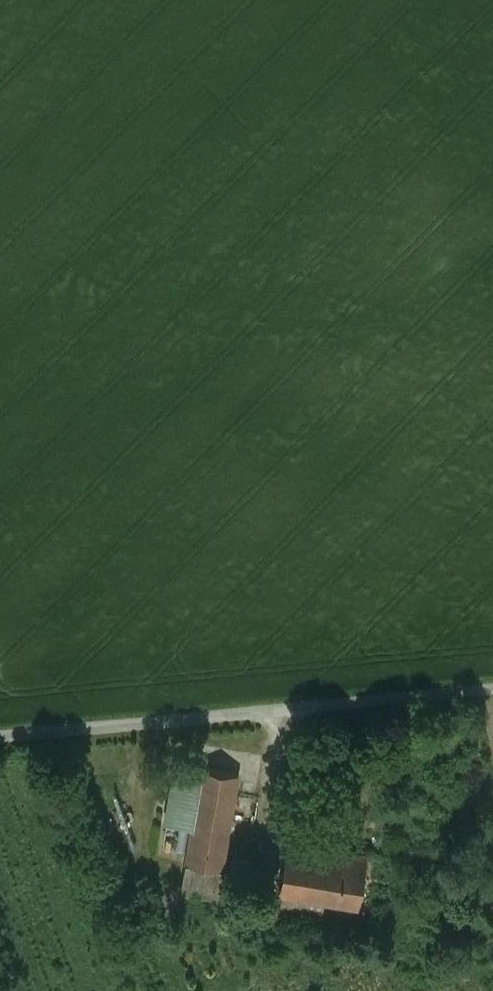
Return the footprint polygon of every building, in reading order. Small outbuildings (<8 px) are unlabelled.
[(237,772),(174,762),(165,823),(191,828),(181,889),(216,895),(237,772)] [(366,853),(286,840),(277,893),(357,906),(366,853)]
